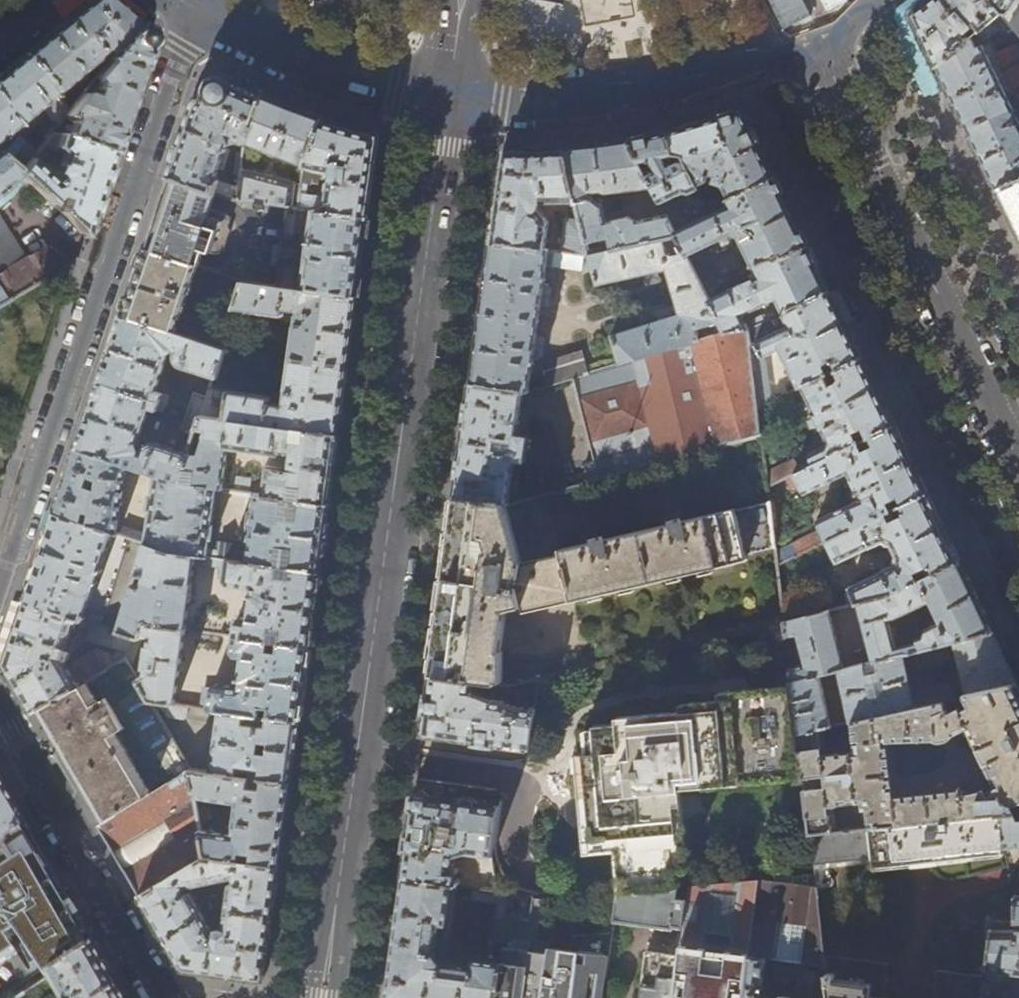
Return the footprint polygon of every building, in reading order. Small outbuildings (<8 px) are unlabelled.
[(54,92),(74,76),(81,83),(86,79),(87,73),(95,66),(92,62),(103,53),(104,53),(104,55),(99,65),(102,69),(138,24),(116,6),(110,0),(89,0),(60,24),(23,55),(54,92)] [(912,16),(924,41),(937,68),(970,39),(977,35),(980,38),(985,33),(983,30),(995,19),(1008,33),(1013,30),(987,0),(931,0),(912,16)] [(1013,30),(1018,38),(1018,0),(987,0),(1013,30)] [(67,138),(114,152),(124,124),(154,34),(145,28),(138,24),(102,69),(96,77),(100,81),(95,97),(89,94),(92,91),(88,87),(69,110),(66,114),(73,117),(67,138)] [(970,39),(937,68),(952,99),(967,130),(1011,105),(982,45),(976,48),(970,39)] [(19,174),(35,152),(10,130),(38,105),(56,127),(66,114),(69,110),(54,92),(23,55),(0,73),(0,159),(19,174)] [(169,179),(237,200),(239,189),(220,183),(217,180),(216,175),(218,170),(222,172),(230,151),(226,149),(229,145),(234,143),(238,143),(244,144),(245,142),(264,96),(239,84),(222,76),(211,79),(193,106),(169,179)] [(245,142),(304,166),(323,120),(290,107),(264,96),(245,142)] [(967,130),(980,158),(996,191),(1018,181),(1018,121),(1011,105),(967,130)] [(706,204),(708,208),(774,178),(756,141),(742,111),(702,123),(668,133),(672,154),(682,156),(698,189),(706,185),(705,183),(708,182),(724,187),(728,196),(724,198),(722,197),(706,204)] [(304,209),(369,219),(374,179),(380,135),(348,127),(323,120),(304,166),(301,193),(306,193),(301,193),(299,208),(304,209)] [(67,138),(51,133),(35,152),(19,174),(27,181),(86,235),(100,195),(114,152),(67,138)] [(652,136),(630,141),(653,187),(666,213),(672,225),(683,220),(672,197),(679,194),(682,199),(691,196),(692,198),(701,194),(698,189),(682,156),(672,154),(668,133),(652,136)] [(581,220),(586,243),(608,238),(611,250),(677,236),(672,225),(666,213),(635,220),(628,216),(605,220),(601,203),(592,198),(591,192),(602,191),(603,192),(606,192),(610,192),(653,187),(630,141),(600,144),(563,148),(576,202),(581,220)] [(491,242),(545,249),(549,222),(538,209),(540,202),(576,202),(563,148),(536,149),(504,150),(497,197),(491,242)] [(19,174),(0,159),(0,191),(19,174)] [(288,207),(299,208),(301,193),(294,192),(295,183),(241,169),(239,189),(237,200),(244,202),(288,207)] [(751,264),(753,268),(780,255),(782,258),(807,247),(801,235),(774,178),(708,208),(696,214),(683,220),(672,225),(677,236),(686,254),(711,242),(714,249),(732,241),(731,233),(737,236),(746,253),(743,255),(748,266),(751,264)] [(242,280),(278,286),(287,213),(288,207),(244,202),(237,200),(169,179),(157,211),(144,248),(198,267),(220,274),(242,280)] [(996,191),(1015,229),(1018,238),(1018,181),(996,191)] [(694,210),(696,214),(708,208),(706,204),(694,210)] [(278,286),(357,297),(362,262),(369,219),(304,209),(300,240),(309,242),(305,269),(290,267),(294,236),(293,235),(296,214),(287,213),(278,286)] [(565,218),(560,251),(585,254),(589,255),(586,243),(581,220),(565,218)] [(5,302),(56,272),(42,250),(24,261),(0,230),(0,294),(5,302)] [(610,336),(617,365),(726,333),(709,299),(686,254),(677,236),(611,250),(589,255),(597,285),(667,270),(678,315),(610,336)] [(522,392),(528,393),(532,357),(538,358),(542,357),(544,340),(542,338),(535,337),(540,306),(547,307),(550,305),(551,289),(550,287),(542,286),(547,249),(545,249),(491,242),(486,277),(475,355),(471,385),(522,392)] [(828,291),(818,270),(807,247),(782,258),(780,255),(753,268),(757,276),(709,299),(726,333),(748,330),(771,318),(783,313),(828,291)] [(122,315),(223,347),(234,308),(242,280),(220,274),(204,322),(182,315),(198,267),(144,248),(134,279),(122,315)] [(560,251),(555,250),(552,266),(582,271),(585,254),(560,251)] [(290,357),(348,366),(352,339),(357,297),(278,286),(242,280),(234,308),(283,315),(284,309),(292,310),(295,308),(298,312),(295,314),(290,357)] [(790,363),(801,385),(861,359),(841,317),(828,291),(783,313),(789,326),(777,332),(771,318),(748,330),(760,404),(772,398),(767,357),(765,356),(783,347),(788,358),(783,361),(785,365),(790,363)] [(100,382),(167,404),(170,395),(157,390),(170,353),(172,351),(174,350),(175,350),(175,357),(176,361),(180,365),(184,367),(214,376),(223,347),(122,315),(114,338),(100,382)] [(760,404),(748,330),(726,333),(617,365),(587,374),(574,378),(595,459),(585,462),(590,480),(764,432),(760,404)] [(574,378),(587,374),(581,353),(546,362),(543,387),(574,378)] [(310,431),(338,435),(342,407),(348,366),(290,357),(284,401),(286,403),(282,406),(280,404),(270,403),(271,396),(209,387),(201,415),(299,429),(310,431)] [(808,456),(811,463),(893,426),(877,394),(861,359),(801,385),(815,413),(809,416),(812,424),(813,423),(816,429),(821,426),(827,438),(826,445),(811,451),(813,454),(808,456)] [(159,474),(181,481),(184,471),(190,452),(160,442),(155,440),(150,442),(144,449),(141,448),(140,445),(140,441),(151,409),(164,413),(167,404),(100,382),(85,426),(77,449),(131,465),(159,474)] [(505,502),(508,503),(514,459),(523,460),(527,434),(517,433),(522,392),(471,385),(468,409),(460,466),(456,496),(505,502)] [(300,499),(329,503),(332,475),(338,435),(310,431),(308,440),(298,439),(299,429),(201,415),(197,428),(207,430),(200,454),(190,452),(184,471),(194,473),(192,483),(218,487),(223,487),(229,449),(292,457),(291,468),(268,465),(264,494),(291,498),(292,486),(301,487),(300,499)] [(781,563),(827,540),(926,494),(909,459),(893,426),(811,463),(802,468),(787,475),(792,486),(800,482),(805,492),(848,473),(850,473),(851,475),(857,488),(852,491),(854,495),(859,493),(861,497),(859,499),(818,520),(822,529),(779,549),(781,563)] [(116,532),(119,533),(131,465),(77,449),(56,513),(83,522),(88,508),(94,510),(92,524),(116,532)] [(772,482),(787,475),(802,468),(797,458),(770,471),(772,482)] [(278,566),(281,546),(294,548),(292,568),(319,572),(329,503),(300,499),(291,498),(264,494),(256,493),(255,507),(249,510),(244,550),(233,549),(233,545),(221,544),(221,547),(210,546),(218,487),(192,483),(181,481),(159,474),(149,543),(174,550),(278,566)] [(235,489),(250,492),(252,478),(237,476),(235,489)] [(850,587),(857,603),(859,603),(888,595),(958,561),(942,527),(926,494),(827,540),(838,562),(872,546),(873,547),(885,541),(888,545),(890,546),(893,545),(898,556),(895,558),(895,560),(895,563),(882,570),(882,571),(850,587)] [(473,679),(497,682),(506,608),(524,605),(526,610),(743,557),(741,551),(778,542),(773,497),(731,508),(731,506),(683,518),(681,508),(658,513),(660,523),(607,536),(605,525),(582,531),(584,541),(561,546),(562,551),(524,560),(505,502),(456,496),(452,522),(444,583),(435,646),(431,675),(473,679)] [(25,603),(86,620),(116,532),(92,524),(83,522),(56,513),(49,534),(25,603)] [(123,535),(143,541),(145,535),(143,531),(129,527),(125,528),(123,535)] [(282,643),(308,647),(316,596),(319,572),(292,568),(290,577),(279,575),(281,566),(278,566),(174,550),(149,543),(147,542),(138,573),(147,576),(144,586),(135,583),(121,630),(133,634),(142,637),(143,634),(147,622),(188,629),(197,563),(220,566),(222,569),(221,578),(227,579),(231,585),(255,588),(252,618),(243,617),(238,620),(236,636),(272,641),(273,630),(283,632),(282,643)] [(946,643),(952,641),(992,631),(974,595),(958,561),(888,595),(859,603),(873,654),(844,662),(831,610),(788,622),(789,638),(800,635),(808,664),(793,669),(794,682),(820,676),(839,671),(863,665),(875,662),(902,654),(907,653),(946,643)] [(43,709),(125,659),(133,634),(121,630),(103,625),(93,623),(90,621),(86,620),(25,603),(5,664),(14,680),(34,715),(43,709)] [(93,623),(103,625),(106,617),(93,613),(90,621),(93,623)] [(168,704),(177,705),(188,629),(147,622),(143,634),(153,636),(152,646),(149,646),(146,667),(149,667),(148,676),(137,679),(150,702),(153,702),(168,704)] [(992,631),(952,641),(965,694),(1017,684),(1005,658),(992,631)] [(125,659),(131,669),(142,637),(133,634),(125,659)] [(271,717),(298,721),(303,690),(308,647),(282,643),(272,641),(236,636),(234,650),(238,656),(246,657),(242,686),(218,683),(214,687),(206,686),(203,708),(220,711),(261,716),(263,705),(272,706),(271,717)] [(946,643),(907,653),(913,672),(941,666),(944,658),(943,653),(948,652),(946,643)] [(863,665),(839,671),(853,722),(944,702),(954,698),(951,686),(945,682),(917,689),(918,693),(912,694),(902,654),(875,662),(877,671),(875,670),(871,670),(868,671),(866,673),(863,665)] [(89,787),(108,820),(189,769),(150,702),(137,679),(131,669),(125,659),(43,709),(53,727),(89,787)] [(423,735),(530,747),(536,706),(508,702),(504,698),(495,697),(472,689),(473,679),(431,675),(427,706),(423,735)] [(820,676),(794,682),(800,734),(824,729),(833,726),(820,676)] [(611,893),(613,893),(674,887),(682,887),(683,887),(672,786),(804,771),(800,734),(794,682),(715,691),(716,699),(677,704),(678,711),(611,718),(611,726),(587,729),(590,755),(576,757),(588,856),(607,854),(611,893)] [(868,809),(871,828),(1000,813),(1015,812),(1011,803),(1018,800),(1018,688),(1017,684),(965,694),(963,695),(968,706),(960,710),(958,708),(949,712),(944,702),(853,722),(857,751),(826,753),(824,729),(800,734),(804,771),(812,835),(835,832),(833,805),(864,802),(865,809),(868,809)] [(169,718),(189,720),(192,718),(193,707),(177,705),(168,704),(167,715),(169,718)] [(211,772),(290,783),(293,757),(298,721),(271,717),(261,716),(220,711),(216,738),(210,737),(210,741),(215,742),(211,772)] [(117,858),(140,897),(206,857),(200,830),(194,796),(189,769),(108,820),(99,825),(117,858)] [(206,857),(278,867),(283,830),(290,783),(211,772),(189,769),(194,796),(229,802),(229,807),(234,808),(231,833),(200,830),(206,857)] [(25,829),(27,828),(8,796),(0,783),(0,846),(25,829)] [(462,853),(490,857),(498,806),(414,794),(409,835),(403,878),(452,886),(457,887),(458,883),(456,883),(458,869),(454,868),(456,856),(462,853)] [(1002,848),(1018,847),(1018,817),(1017,817),(1015,812),(1000,813),(1002,848)] [(816,874),(818,888),(824,888),(821,886),(820,884),(820,881),(822,878),(824,876),(827,876),(831,878),(831,869),(828,869),(827,863),(873,858),(874,865),(1002,848),(1000,813),(871,828),(835,832),(812,835),(816,874)] [(83,938),(88,936),(79,921),(71,908),(48,867),(25,829),(0,846),(0,966),(17,955),(8,941),(16,936),(45,982),(48,980),(64,970),(59,961),(69,954),(75,963),(92,952),(83,938)] [(278,867),(206,857),(140,897),(161,932),(183,970),(215,974),(263,980),(265,959),(273,905),(278,867)] [(825,954),(818,888),(816,874),(755,880),(740,997),(763,997),(761,997),(756,993),(761,959),(770,960),(768,980),(790,983),(788,997),(830,997),(825,954)] [(500,962),(470,958),(469,961),(463,960),(462,965),(440,963),(434,956),(438,931),(441,931),(442,926),(446,925),(452,886),(403,878),(386,997),(393,997),(495,997),(500,962)] [(685,886),(679,930),(675,957),(669,997),(740,997),(755,880),(685,886)] [(653,926),(679,930),(685,886),(683,887),(682,887),(679,899),(672,898),(674,887),(613,893),(610,920),(643,924),(650,929),(653,926)] [(492,943),(502,945),(506,918),(509,894),(472,889),(470,900),(497,904),(492,943)] [(539,997),(546,952),(531,950),(533,934),(547,936),(550,920),(552,898),(546,899),(531,897),(528,921),(506,918),(502,945),(500,962),(495,997),(498,997),(499,993),(507,994),(539,997)] [(608,932),(570,937),(566,923),(550,920),(547,936),(546,952),(539,997),(599,997),(608,932)] [(1018,976),(1018,931),(991,931),(986,972),(1018,976)] [(96,950),(92,952),(75,963),(64,970),(48,980),(58,997),(124,997),(96,950)] [(675,957),(643,953),(636,997),(669,997),(675,957)] [(825,954),(830,997),(885,997),(889,964),(825,954)] [(984,982),(985,978),(937,971),(934,997),(982,997),(984,982)] [(984,982),(982,997),(1002,997),(1004,986),(984,982)]
